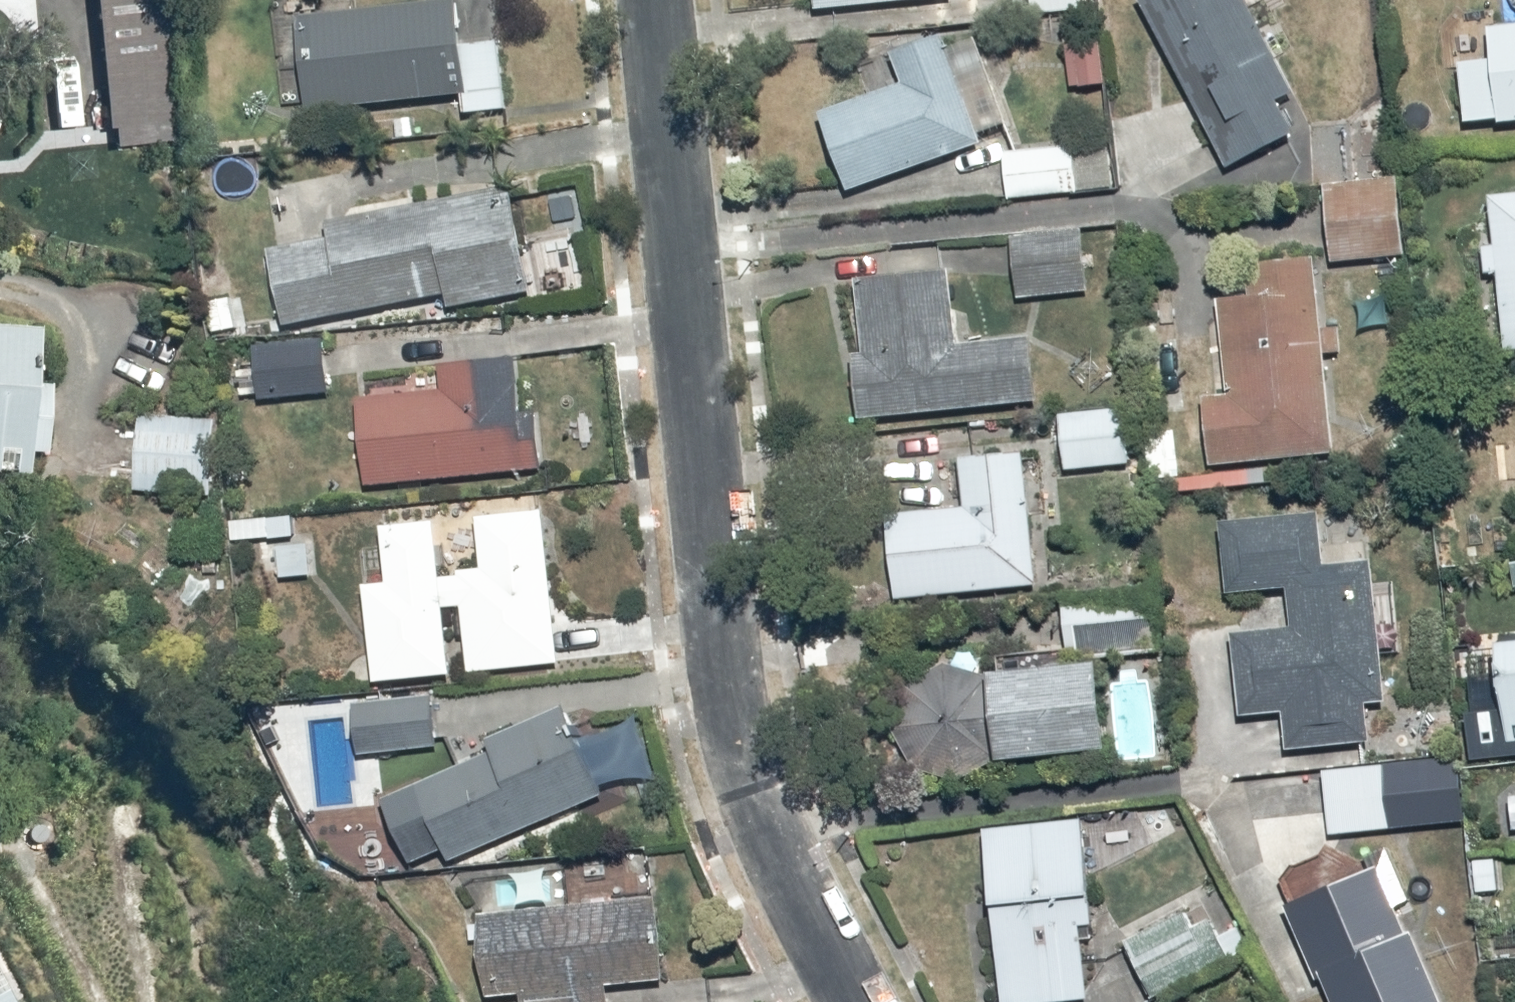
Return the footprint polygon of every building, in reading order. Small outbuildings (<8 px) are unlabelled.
[(113,123),(122,122),(124,139),(180,134),(169,0),(104,0),(113,123)] [(308,14),(318,113),(469,98),(470,115),(510,111),(503,39),(472,42),(468,3),(431,6),(430,0),(390,0),(391,6),(308,14)] [(1026,16),(1105,12),(1105,0),(1025,0),(1026,16)] [(1235,164),(1317,123),(1254,0),(1151,0),(1235,164)] [(1469,61),(1471,122),(1514,120),(1514,18),(1500,18),(1502,60),(1469,61)] [(990,138),(987,131),(1012,121),(980,39),(954,49),(949,36),(902,55),(910,75),(829,107),(862,189),(990,138)] [(1075,37),(1075,84),(1113,84),(1113,37),(1075,37)] [(1011,145),(1012,193),(1119,192),(1119,144),(1011,145)] [(1332,179),(1336,258),(1414,254),(1410,175),(1332,179)] [(1504,274),(1511,349),(1514,348),(1514,192),(1497,194),(1502,241),(1489,242),(1492,275),(1504,274)] [(517,193),(275,238),(292,328),(451,298),(453,311),(536,295),(517,193)] [(1092,221),(1022,225),(1026,294),(1095,291),(1092,221)] [(1238,391),(1213,392),(1219,464),(1341,455),(1327,258),(1252,264),(1255,296),(1231,298),(1238,391)] [(960,271),(870,276),(875,351),(864,351),(868,412),(1036,403),(1032,334),(964,338),(960,271)] [(237,294),(211,296),(216,339),(242,336),(237,294)] [(41,475),(42,454),(60,454),(63,384),(52,383),(54,325),(0,323),(0,474),(41,475)] [(336,335),(264,339),(267,397),(339,394),(336,335)] [(452,386),(369,390),(373,485),(550,477),(547,411),(532,412),(530,358),(451,362),(452,386)] [(1126,407),(1067,408),(1069,469),(1127,468),(1126,407)] [(220,415),(143,413),(142,492),(218,494),(220,415)] [(901,513),(910,602),(1050,588),(1036,451),(966,458),(972,506),(901,513)] [(380,687),(439,683),(568,676),(558,506),(482,510),(486,568),(450,570),(446,520),(424,521),(423,505),(390,507),(394,577),(373,579),(380,687)] [(305,514),(235,519),(239,573),(261,571),(259,541),(284,539),(287,579),(317,577),(313,528),(306,528),(305,514)] [(1235,587),(1295,587),(1295,629),(1247,629),(1247,714),(1296,714),(1296,745),(1372,745),(1372,704),(1392,704),(1392,558),(1344,558),(1344,518),(1235,517),(1235,587)] [(1073,588),(1078,655),(1168,649),(1163,581),(1073,588)] [(1514,642),(1514,713),(1478,713),(1478,756),(1514,756),(1514,642)] [(1112,660),(1003,669),(1011,762),(1120,752),(1112,660)] [(439,683),(380,687),(364,688),(368,754),(443,749),(439,683)] [(504,753),(395,798),(423,868),(542,819),(552,842),(579,831),(571,813),(604,799),(596,779),(610,773),(582,706),(499,741),(504,753)] [(1468,760),(1333,766),(1335,833),(1471,827),(1468,760)] [(1002,903),(1102,896),(1096,818),(996,826),(1002,903)] [(1354,875),(1341,848),(1278,879),(1340,1001),(1458,1001),(1386,859),(1354,875)] [(489,918),(493,1000),(532,998),(532,1001),(617,1001),(616,982),(675,979),(671,907),(570,912),(567,857),(484,862),(485,882),(473,882),(475,918),(489,918)] [(1002,903),(1011,1001),(1062,1001),(1098,999),(1092,923),(1104,922),(1102,896),(1002,903)] [(1213,904),(1134,946),(1162,999),(1241,958),(1213,904)] [(8,990),(0,994),(0,1001),(14,1001),(8,990)]
